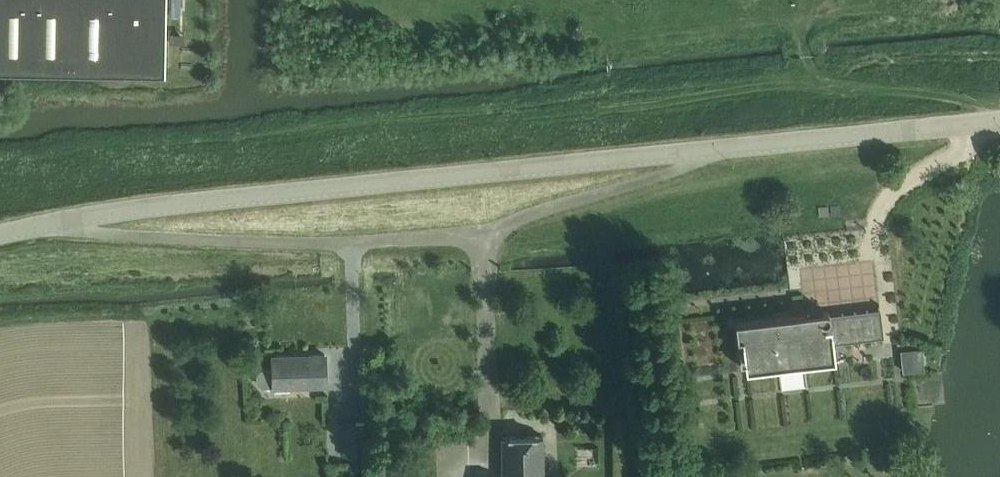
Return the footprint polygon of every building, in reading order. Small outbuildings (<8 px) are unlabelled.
[(32,70),(33,0),(0,0),(0,70),(32,70)] [(32,70),(72,71),(73,0),(33,0),(32,70)] [(72,71),(123,72),(124,0),(73,0),(72,71)] [(123,72),(165,73),(167,0),(124,0),(123,72)] [(745,337),(748,370),(778,367),(807,363),(837,360),(836,349),(835,343),(885,337),(881,309),(831,315),(831,312),(829,310),(736,321),(738,338),(745,337)] [(923,347),(901,350),(901,351),(904,371),(925,369),(923,351),(923,347)] [(274,354),(274,367),(262,367),(258,371),(258,379),(262,383),(274,383),(274,385),(326,384),(326,353),(274,354)] [(544,436),(502,436),(503,476),(545,476),(544,436)]
